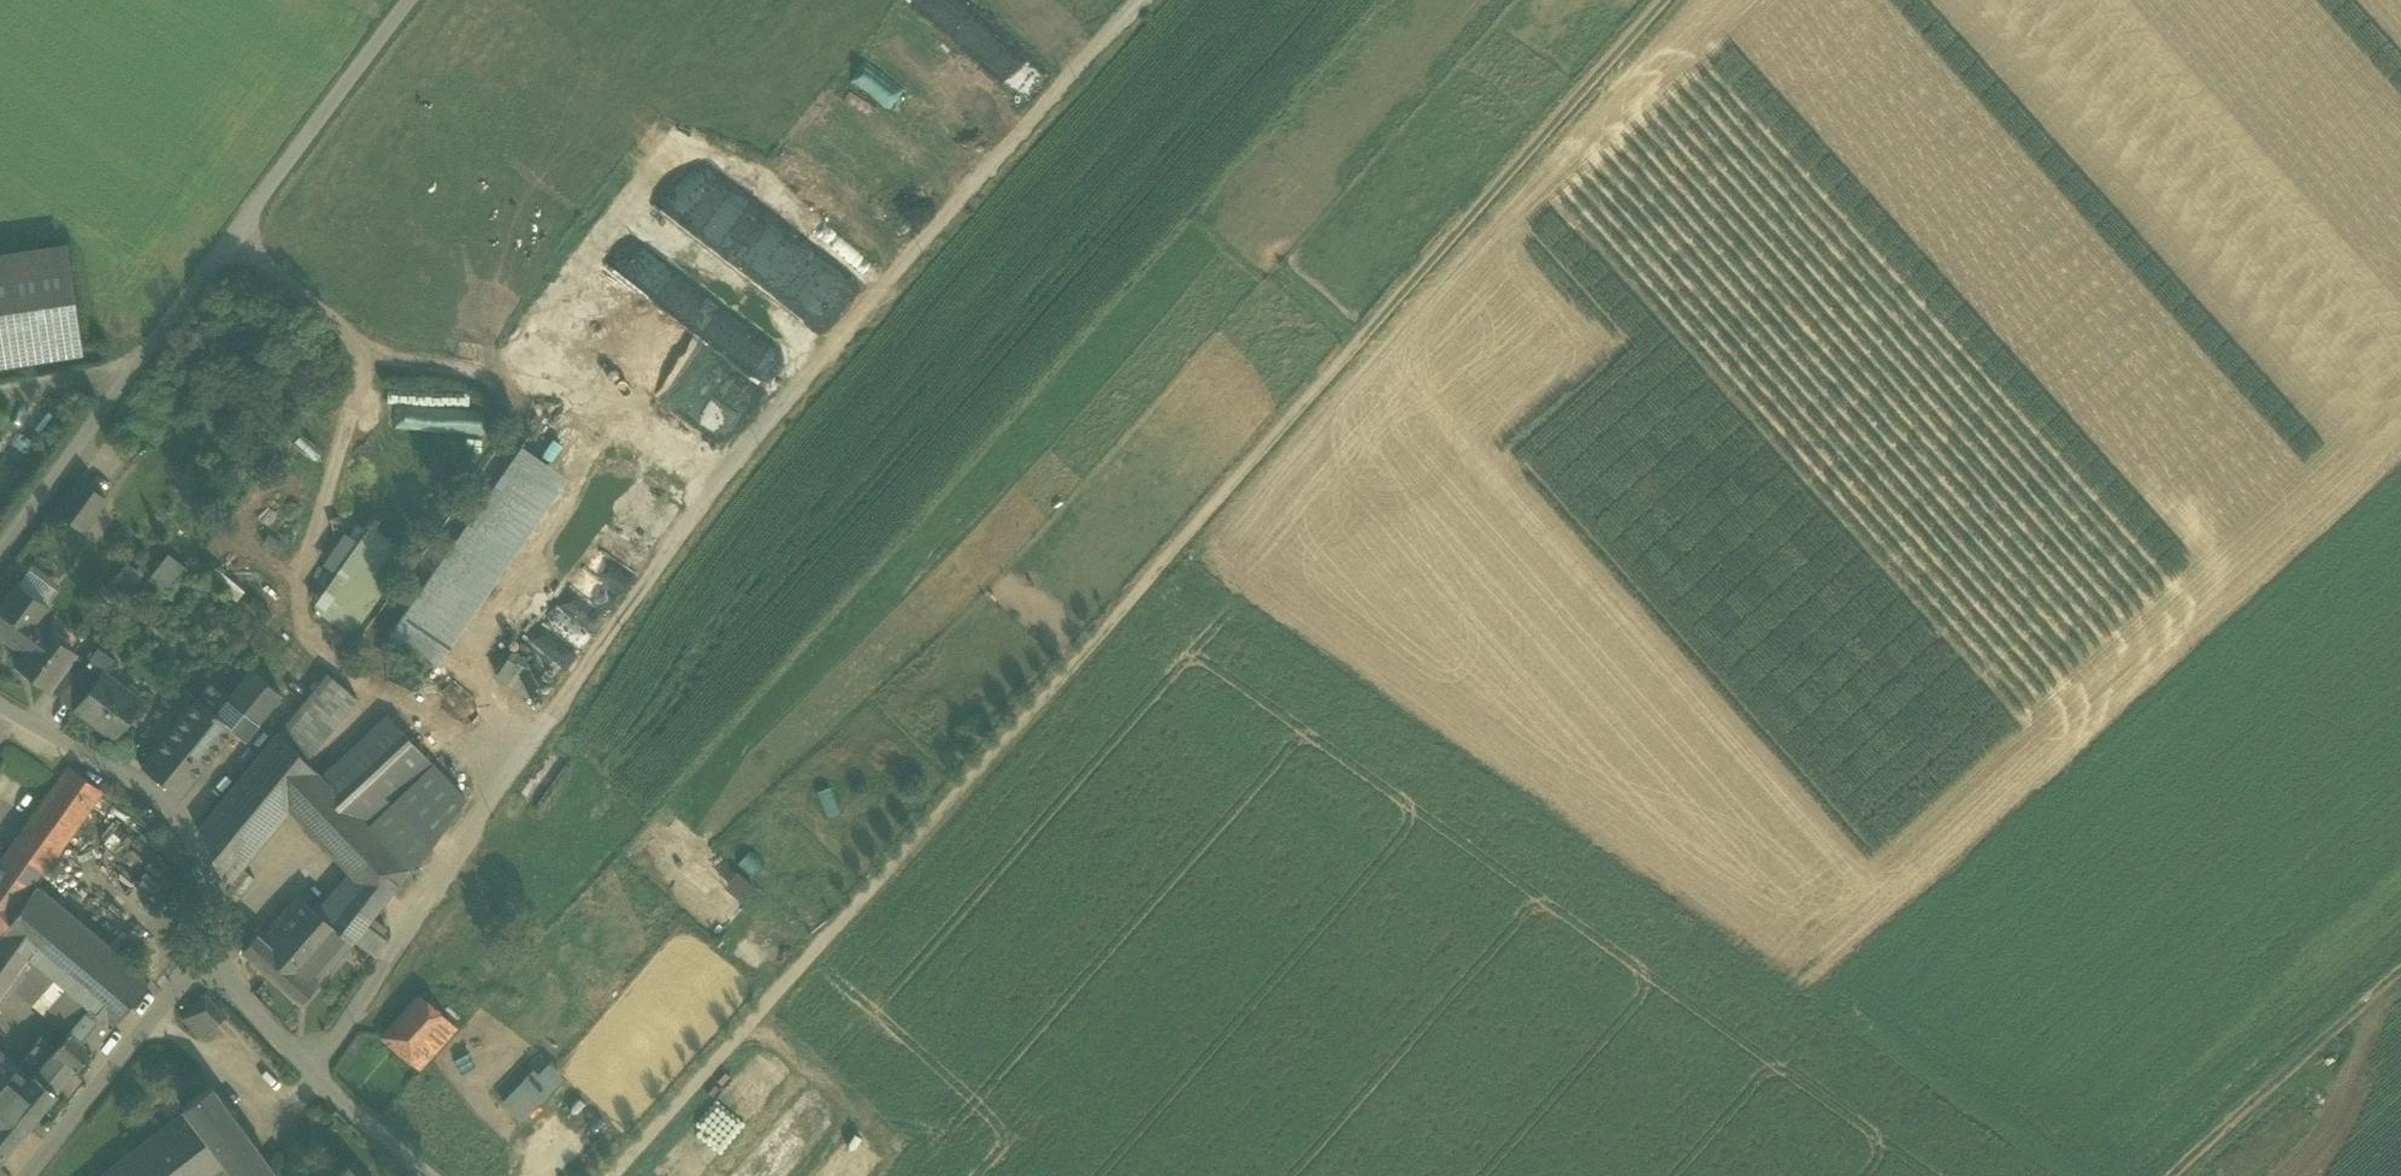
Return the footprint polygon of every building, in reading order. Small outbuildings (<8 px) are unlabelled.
[(648,273),(638,269),(643,259),(612,245),(601,269),(641,287),(648,273)] [(79,352),(62,249),(0,258),(0,363),(79,352)] [(459,419),(458,432),(491,435),(493,412),(468,410),(467,420),(459,419)] [(388,635),(436,665),(566,479),(520,446),(388,635)] [(60,511),(91,527),(111,489),(80,473),(60,511)] [(315,607),(352,631),(406,553),(370,528),(315,607)] [(175,589),(193,566),(173,550),(155,573),(175,589)] [(575,572),(547,625),(554,628),(541,653),(572,670),(614,592),(575,572)] [(28,652),(46,629),(38,622),(49,607),(20,584),(0,610),(0,630),(28,652)] [(66,662),(75,652),(46,629),(28,652),(16,667),(45,689),(46,687),(66,662)] [(500,675),(533,694),(550,666),(517,647),(500,675)] [(77,672),(66,662),(46,687),(59,697),(77,672)] [(93,684),(77,672),(59,697),(74,709),(93,684)] [(195,740),(212,754),(232,731),(241,739),(278,692),(253,672),(232,699),(210,683),(179,722),(197,737),(195,740)] [(101,673),(93,684),(74,709),(113,738),(140,703),(101,673)] [(325,675),(277,731),(305,760),(357,699),(325,675)] [(320,777),(408,870),(429,848),(465,799),(386,715),(320,777)] [(142,767),(178,797),(212,754),(195,740),(197,737),(179,722),(142,767)] [(199,829),(232,898),(252,875),(240,865),(288,809),(318,774),(305,760),(277,731),(199,829)] [(31,818),(64,843),(102,791),(68,766),(31,818)] [(320,777),(318,774),(288,809),(351,876),(380,906),(408,870),(320,777)] [(19,907),(64,843),(31,818),(0,861),(0,886),(17,905),(19,907)] [(730,884),(748,900),(760,887),(742,871),(730,884)] [(380,906),(351,876),(319,909),(344,936),(335,946),(342,954),(351,943),(363,927),(380,906)] [(88,1007),(111,1026),(148,980),(36,885),(1,934),(28,957),(88,1007)] [(19,907),(17,905),(0,886),(0,932),(19,907)] [(306,894),(275,927),(319,966),(335,946),(344,936),(319,909),(306,894)] [(255,934),(240,949),(299,1003),(318,983),(311,976),(319,966),(275,927),(273,925),(260,938),(255,934)] [(386,945),(363,927),(351,943),(375,963),(386,945)] [(28,957),(1,934),(0,935),(0,997),(28,957)] [(342,954),(335,946),(319,966),(311,976),(318,983),(342,954)] [(419,995),(383,1036),(419,1068),(455,1028),(419,995)] [(223,1017),(204,997),(183,1018),(202,1038),(223,1017)] [(55,1046),(77,1066),(111,1026),(88,1007),(55,1046)] [(27,1081),(55,1046),(40,1033),(12,1068),(25,1079),(27,1081)] [(27,1081),(49,1099),(77,1066),(55,1046),(27,1081)] [(25,1079),(12,1068),(0,1058),(0,1111),(25,1079)] [(507,1108),(519,1121),(550,1090),(536,1077),(507,1108)] [(49,1099),(27,1081),(25,1079),(0,1111),(0,1160),(49,1099)] [(257,1150),(211,1087),(182,1108),(186,1114),(224,1165),(231,1174),(257,1150)] [(186,1114),(106,1175),(210,1175),(224,1165),(186,1114)] [(257,1150),(231,1174),(232,1175),(272,1175),(274,1174),(257,1150)] [(346,1166),(334,1175),(355,1175),(346,1166)]
